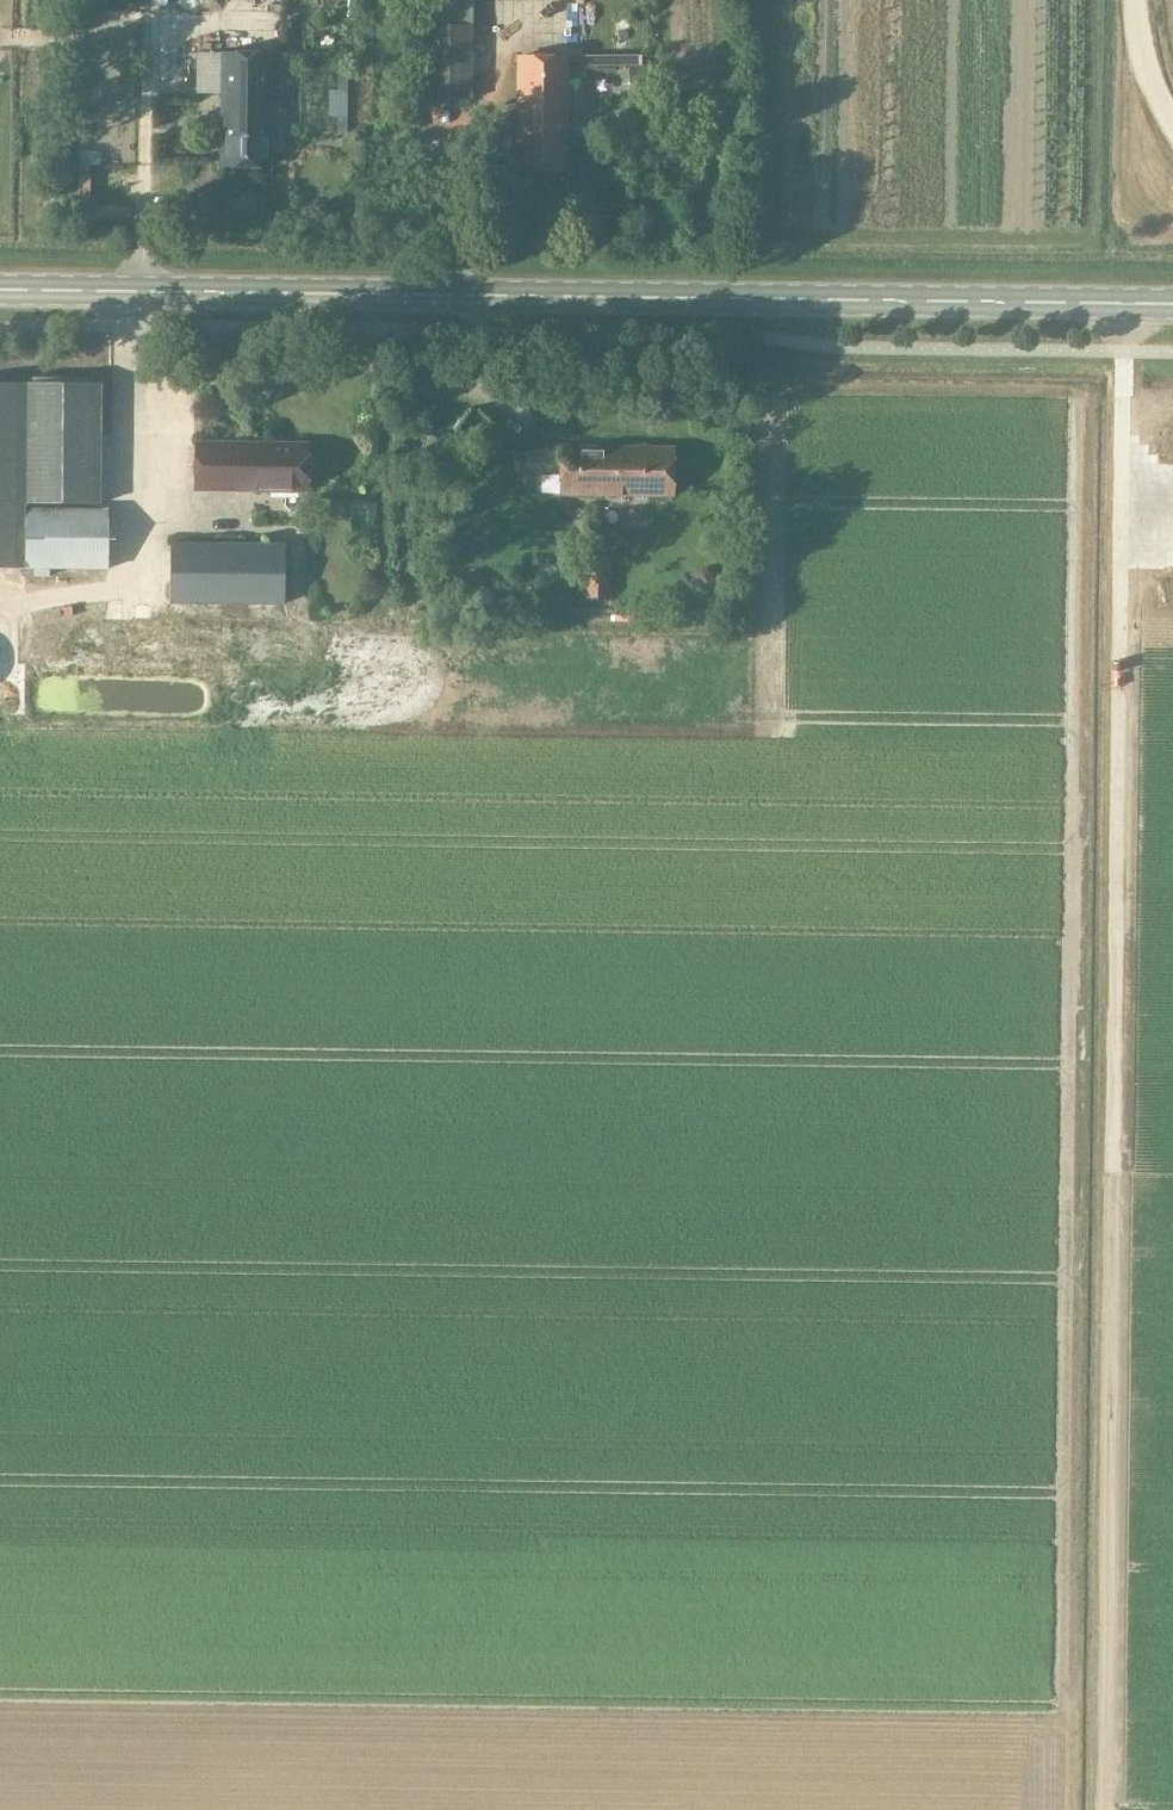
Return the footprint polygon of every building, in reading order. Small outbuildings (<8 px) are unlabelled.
[(472,100),(473,26),(427,25),(426,99),(472,100)] [(269,167),(271,54),(223,54),(222,166),(269,167)] [(565,170),(565,57),(518,57),(517,170),(565,170)] [(408,130),(416,130),(415,117),(408,118),(408,130)] [(73,162),(72,206),(87,206),(87,162),(73,162)] [(88,211),(87,218),(120,219),(120,211),(88,211)] [(99,382),(0,381),(0,567),(33,567),(33,575),(48,575),(48,567),(107,567),(108,509),(26,508),(26,502),(97,503),(99,382)] [(431,469),(445,443),(429,434),(414,461),(431,469)] [(307,492),(308,444),(195,443),(195,490),(307,492)] [(561,447),(560,495),(673,496),(674,448),(561,447)] [(284,605),(285,543),(170,542),(170,604),(284,605)] [(607,582),(608,557),(583,556),(581,598),(606,599),(607,582)] [(554,566),(537,566),(537,584),(555,584),(554,566)] [(147,664),(285,662),(284,616),(256,616),(256,630),(205,631),(205,612),(190,613),(191,632),(151,632),(151,646),(23,649),(23,666),(147,663),(147,664)]
